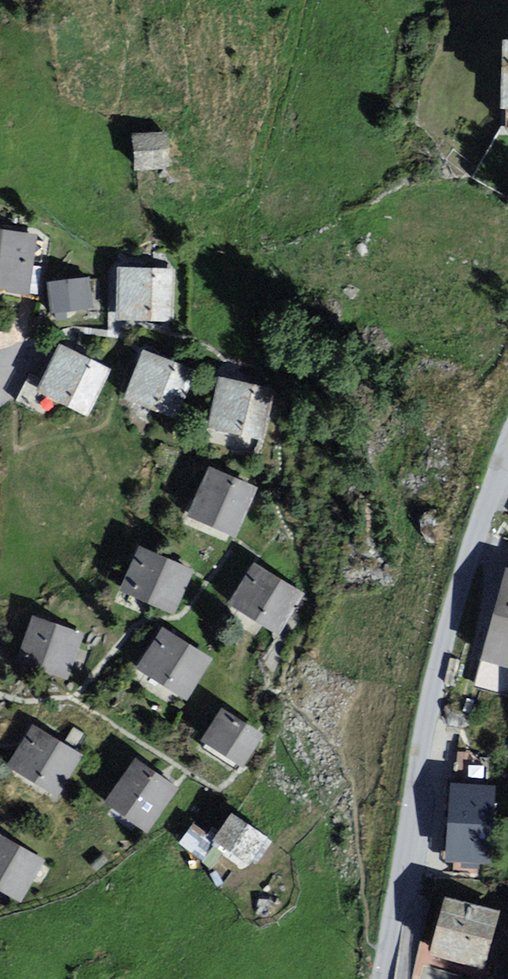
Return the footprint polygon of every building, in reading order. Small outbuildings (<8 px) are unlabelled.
[(162,133),(129,136),(132,174),(166,171),(162,133)] [(0,231),(0,293),(24,296),(32,235),(0,231)] [(176,270),(119,268),(117,318),(174,320),(176,270)] [(85,283),(48,284),(49,320),(86,318),(85,283)] [(112,371),(60,343),(37,387),(90,414),(112,371)] [(193,369),(143,350),(125,398),(175,417),(193,369)] [(268,393),(223,387),(216,437),(261,444),(268,393)] [(253,493),(212,473),(193,512),(234,531),(253,493)] [(188,573),(144,552),(127,588),(171,608),(188,573)] [(296,595),(257,573),(238,605),(278,627),(296,595)] [(507,577),(485,662),(507,668),(507,577)] [(78,637),(39,622),(25,657),(65,672),(78,637)] [(205,660),(164,636),(145,669),(186,693),(205,660)] [(257,730),(225,712),(204,748),(236,766),(257,730)] [(72,748),(33,728),(11,771),(50,791),(72,748)] [(173,786),(139,763),(113,802),(147,825),(173,786)] [(487,860),(493,791),(451,788),(445,856),(487,860)] [(268,839),(234,815),(215,843),(248,867),(268,839)] [(0,838),(0,892),(16,900),(38,857),(0,838)] [(493,915),(443,902),(430,954),(480,968),(493,915)]
